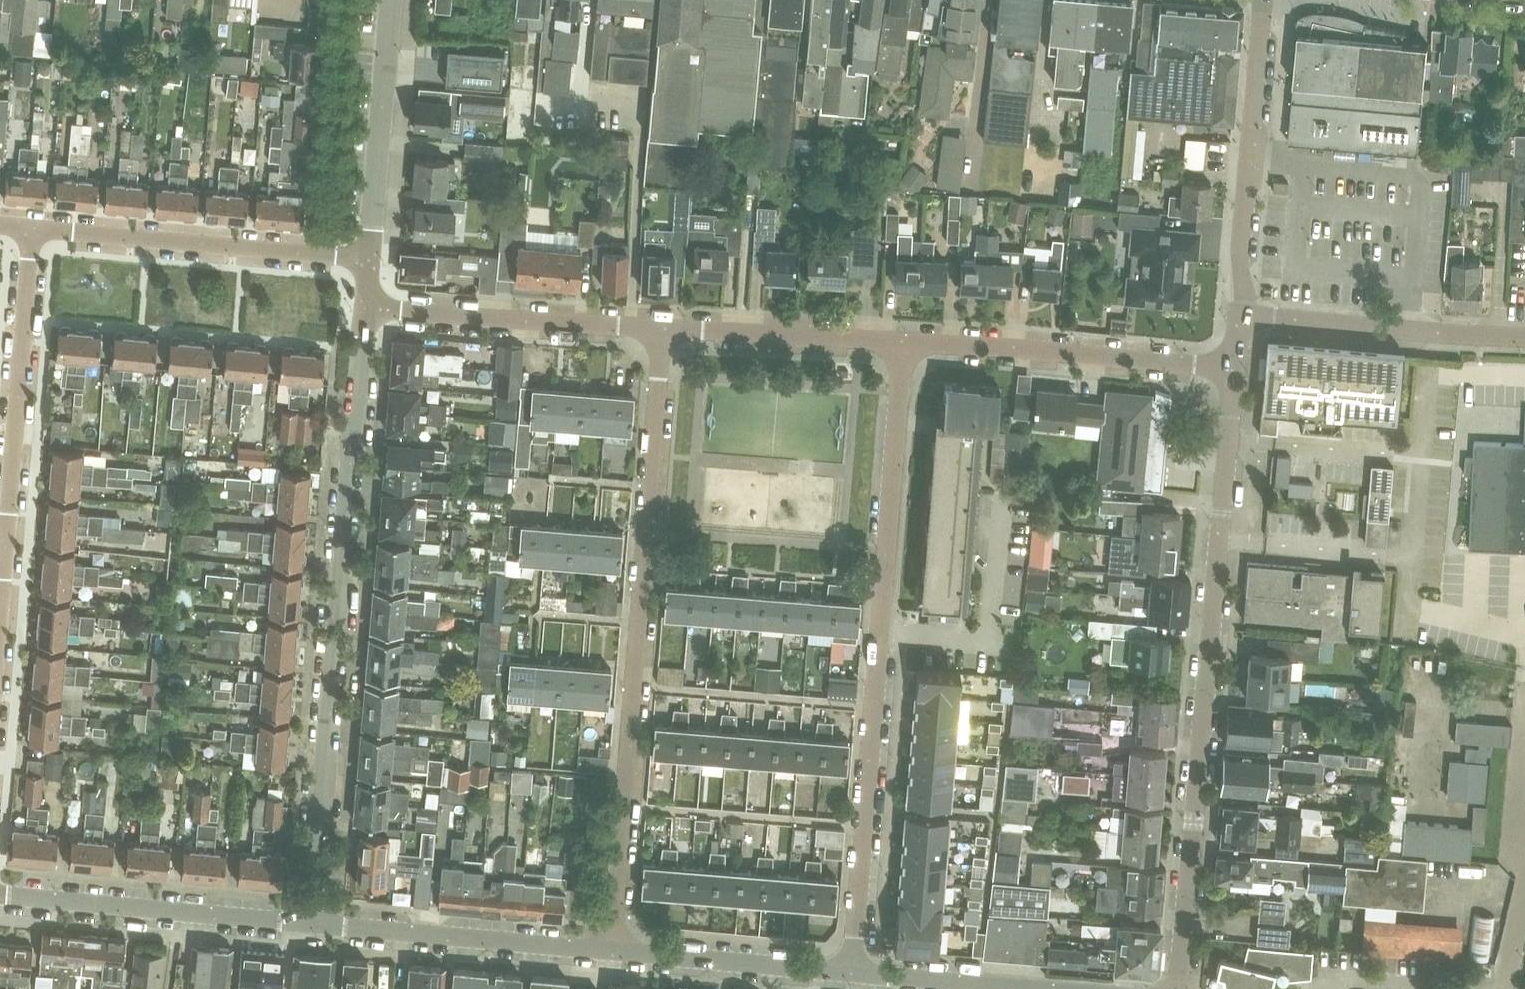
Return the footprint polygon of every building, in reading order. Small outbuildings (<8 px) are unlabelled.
[(1,9),(0,24),(0,51),(9,52),(32,54),(34,30),(34,27),(37,0),(2,0),(1,9)] [(106,16),(123,18),(124,5),(119,5),(120,0),(108,0),(106,16)] [(166,15),(181,16),(183,0),(167,0),(166,15)] [(211,20),(227,21),(228,0),(213,0),(211,20)] [(436,10),(449,11),(450,0),(437,0),(436,10)] [(541,0),(516,0),(514,28),(527,29),(527,28),(542,29),(542,27),(543,11),(540,10),(541,0)] [(555,28),(580,30),(582,3),(579,3),(579,0),(561,0),(561,1),(557,1),(555,28)] [(591,75),(611,77),(618,0),(598,0),(591,75)] [(611,77),(646,80),(653,0),(618,0),(611,77)] [(647,181),(693,185),(698,125),(750,130),(759,27),(752,27),(754,0),(662,0),(653,115),(647,181)] [(755,165),(787,168),(794,97),(797,65),(803,0),(770,0),(755,165)] [(803,97),(803,103),(821,105),(831,0),(812,0),(806,66),(797,65),(794,97),(803,97)] [(821,105),(820,123),(831,124),(832,113),(839,113),(864,116),(869,70),(858,69),(858,64),(874,66),(882,0),(831,0),(821,105)] [(923,0),(886,0),(878,69),(903,72),(908,26),(919,28),(923,0)] [(953,72),(962,0),(923,0),(919,28),(918,39),(930,40),(921,109),(948,112),(953,72)] [(980,0),(962,0),(953,72),(971,74),(980,0)] [(1042,0),(999,0),(985,137),(1027,142),(1038,37),(1040,13),(1042,0)] [(1053,14),(1049,51),(1057,51),(1055,79),(1081,82),(1084,53),(1075,53),(1080,0),(1054,0),(1053,14)] [(1075,53),(1084,53),(1085,40),(1094,41),(1097,0),(1080,0),(1075,53)] [(1094,41),(1084,150),(1112,152),(1122,43),(1129,44),(1133,0),(1097,0),(1094,41)] [(1160,2),(1158,1),(1143,0),(1140,36),(1146,36),(1145,43),(1138,42),(1136,59),(1144,59),(1143,64),(1152,64),(1152,63),(1154,63),(1153,71),(1130,69),(1126,115),(1233,125),(1239,55),(1235,55),(1236,47),(1240,48),(1241,36),(1242,27),(1241,26),(1243,9),(1234,8),(1234,7),(1222,6),(1222,7),(1160,2)] [(320,10),(310,9),(309,29),(319,29),(320,10)] [(1407,32),(1365,23),(1365,24),(1366,24),(1365,29),(1313,17),(1307,47),(1297,47),(1288,140),(1417,153),(1428,43),(1404,41),(1406,33),(1407,33),(1407,32)] [(287,24),(255,22),(254,34),(286,37),(287,24)] [(580,30),(555,28),(542,27),(542,29),(538,65),(536,90),(539,90),(535,128),(556,130),(559,91),(570,92),(572,59),(577,60),(580,30)] [(1483,73),(1498,62),(1500,59),(1499,57),(1485,41),(1482,37),(1477,41),(1473,40),(1474,31),(1449,29),(1447,47),(1432,46),(1432,60),(1431,77),(1431,87),(1431,104),(1433,104),(1438,100),(1439,100),(1440,98),(1453,99),(1456,71),(1456,65),(1470,66),(1476,73),(1479,77),(1483,73)] [(315,77),(317,44),(293,42),(275,41),(274,55),(291,57),(290,74),(315,77)] [(179,48),(177,69),(196,71),(197,63),(198,58),(199,49),(179,48)] [(501,88),(504,53),(448,48),(446,66),(455,67),(454,84),(501,88)] [(247,56),(210,54),(209,69),(246,72),(247,56)] [(33,60),(16,59),(14,82),(31,83),(33,60)] [(40,71),(45,74),(50,72),(53,67),(51,62),(46,59),(40,61),(38,66),(40,71)] [(64,61),(53,60),(52,76),(63,77),(64,61)] [(65,64),(63,78),(75,79),(77,61),(65,60),(65,64)] [(511,89),(532,89),(532,64),(511,64),(511,89)] [(92,69),(91,83),(106,84),(107,71),(92,69)] [(239,78),(228,77),(226,95),(236,97),(239,78)] [(280,160),(279,170),(275,220),(282,221),(285,225),(297,226),(302,223),(303,213),(300,208),(301,192),(305,193),(314,83),(298,81),(297,98),(285,97),(283,113),(281,145),(280,160)] [(412,109),(411,121),(414,121),(414,124),(429,125),(429,130),(448,131),(449,115),(456,115),(456,113),(505,117),(506,94),(452,89),(450,101),(416,98),(415,109),(412,109)] [(262,92),(261,103),(279,104),(280,94),(277,93),(264,92),(262,92)] [(1084,97),(1058,96),(1057,107),(1083,109),(1084,97)] [(4,165),(8,116),(7,116),(8,98),(0,97),(0,165),(4,165)] [(131,121),(123,120),(123,128),(122,128),(119,152),(129,153),(132,128),(130,128),(131,121)] [(66,204),(75,205),(80,151),(81,132),(82,123),(73,122),(70,150),(68,176),(57,175),(54,203),(56,203),(58,206),(63,207),(66,204)] [(1137,176),(1143,124),(1122,122),(1117,173),(1137,176)] [(81,132),(80,151),(75,205),(95,207),(98,178),(87,177),(91,132),(81,132)] [(934,185),(956,186),(958,133),(936,132),(934,185)] [(603,133),(602,152),(627,154),(629,135),(603,133)] [(234,134),(232,147),(241,148),(242,135),(234,134)] [(1524,153),(1524,135),(1518,134),(1517,153),(1524,153)] [(181,144),(182,136),(172,135),(170,156),(180,157),(181,144)] [(1184,167),(1204,169),(1207,141),(1187,139),(1184,167)] [(502,144),(493,143),(480,142),(480,143),(465,141),(464,157),(491,159),(492,158),(501,159),(502,144)] [(129,156),(139,156),(142,157),(143,144),(131,143),(129,156)] [(190,145),(181,144),(180,157),(189,158),(190,145)] [(269,160),(280,160),(281,145),(270,145),(269,160)] [(4,199),(24,201),(30,146),(20,146),(18,171),(7,170),(4,199)] [(39,147),(30,146),(24,201),(45,203),(48,174),(36,173),(39,147)] [(231,159),(240,160),(241,148),(232,147),(231,159)] [(1064,148),(1062,165),(1080,167),(1081,150),(1064,148)] [(1472,177),(1501,179),(1503,153),(1486,153),(1485,162),(1453,160),(1453,171),(1451,205),(1470,206),(1472,177)] [(1503,153),(1501,179),(1513,179),(1510,240),(1524,241),(1524,153),(1517,153),(1503,153)] [(869,176),(889,178),(899,179),(901,157),(871,154),(869,176)] [(104,208),(125,210),(129,156),(120,155),(118,180),(106,179),(104,208)] [(129,156),(125,210),(145,212),(148,183),(136,182),(139,156),(129,156)] [(456,161),(448,160),(416,158),(413,189),(445,192),(445,189),(449,189),(450,179),(446,179),(446,177),(455,177),(456,161)] [(230,159),(230,165),(225,219),(246,221),(247,193),(237,192),(240,160),(231,159),(230,159)] [(1441,170),(1453,171),(1453,160),(1442,159),(1441,170)] [(154,212),(175,214),(180,160),(171,160),(169,185),(157,184),(154,212)] [(180,160),(175,214),(195,216),(198,188),(187,187),(189,161),(180,160)] [(913,162),(899,180),(898,189),(917,191),(929,175),(913,162)] [(204,217),(225,219),(230,165),(220,164),(218,189),(207,188),(204,217)] [(275,224),(275,220),(279,170),(271,169),(268,195),(257,193),(254,222),(275,224)] [(1182,170),(1164,169),(1163,179),(1181,181),(1182,170)] [(531,171),(520,170),(517,199),(528,200),(531,171)] [(898,189),(899,180),(899,179),(889,178),(888,191),(898,192),(898,189)] [(1209,211),(1212,181),(1185,179),(1183,195),(1170,194),(1168,213),(1183,214),(1183,209),(1209,211)] [(1289,180),(1274,179),(1274,189),(1288,190),(1289,180)] [(1078,184),(1059,183),(1058,200),(1077,201),(1078,184)] [(887,189),(875,189),(874,212),(887,213),(887,189)] [(1139,192),(1119,191),(1117,209),(1137,211),(1139,192)] [(959,241),(960,217),(961,194),(949,193),(947,240),(959,241)] [(977,194),(962,194),(961,212),(977,212),(977,194)] [(465,197),(444,195),(443,210),(416,207),(413,232),(452,236),(454,212),(463,212),(465,197)] [(1028,202),(1015,198),(1010,215),(1023,218),(1028,202)] [(1067,209),(1051,203),(1046,219),(1061,224),(1067,209)] [(758,206),(757,229),(767,230),(765,278),(794,279),(796,248),(780,247),(780,241),(774,240),(776,207),(758,206)] [(1093,212),(1073,210),(1072,232),(1091,234),(1093,212)] [(1160,213),(1119,210),(1118,227),(1130,228),(1128,253),(1139,254),(1148,255),(1146,276),(1137,275),(1126,274),(1123,303),(1190,310),(1193,280),(1186,279),(1184,279),(1186,258),(1188,259),(1199,260),(1202,230),(1159,226),(1160,213)] [(895,285),(920,286),(923,239),(912,238),(912,232),(898,231),(899,212),(887,211),(886,238),(898,238),(895,285)] [(689,224),(688,230),(688,243),(696,244),(694,273),(726,275),(727,253),(739,254),(741,216),(715,214),(714,226),(689,224)] [(515,280),(547,283),(551,247),(552,230),(528,228),(528,220),(501,218),(498,248),(518,250),(515,280)] [(578,244),(594,245),(594,243),(595,243),(597,219),(580,218),(578,244)] [(876,276),(878,228),(851,226),(850,252),(827,251),(827,246),(809,245),(807,280),(844,282),(844,274),(876,276)] [(674,262),(686,263),(688,243),(688,230),(666,229),(665,252),(645,251),(643,287),(672,289),(674,262)] [(552,230),(551,247),(547,283),(577,286),(581,250),(577,249),(578,233),(552,230)] [(976,247),(988,248),(989,231),(977,230),(976,247)] [(989,231),(988,248),(998,249),(999,231),(989,231)] [(923,239),(920,286),(944,287),(946,260),(933,259),(934,239),(923,239)] [(1445,278),(1450,278),(1455,279),(1454,303),(1484,304),(1485,262),(1464,262),(1465,243),(1448,242),(1445,278)] [(628,245),(595,243),(594,243),(594,245),(593,261),(603,261),(602,285),(626,287),(628,245)] [(1061,266),(1035,263),(1036,251),(1024,249),(1022,269),(1021,276),(1031,277),(1029,291),(1057,295),(1061,266)] [(400,251),(399,266),(402,266),(401,274),(425,276),(446,278),(446,271),(480,274),(497,275),(499,255),(459,252),(459,256),(400,251)] [(961,289),(985,290),(987,260),(962,259),(961,289)] [(1011,262),(987,260),(985,290),(1010,291),(1011,262)] [(1110,332),(1125,333),(1126,318),(1111,317),(1110,332)] [(59,326),(56,357),(67,358),(67,367),(65,384),(74,385),(80,328),(71,327),(69,325),(63,324),(61,326),(59,326)] [(80,328),(74,385),(84,386),(86,359),(98,361),(101,330),(99,330),(97,327),(91,327),(89,329),(80,328)] [(115,331),(112,362),(123,363),(121,390),(130,391),(136,333),(127,333),(125,330),(119,329),(117,332),(115,331)] [(136,333),(130,391),(137,391),(140,392),(143,365),(154,366),(157,335),(155,335),(153,332),(147,332),(145,334),(136,333)] [(171,337),(168,367),(180,369),(177,394),(174,394),(171,425),(184,426),(184,420),(186,396),(192,339),(183,338),(181,335),(175,335),(173,337),(171,337)] [(186,396),(184,420),(199,421),(202,396),(196,395),(198,370),(210,371),(213,341),(211,341),(209,338),(203,337),(200,340),(192,339),(186,396)] [(391,351),(391,359),(461,365),(462,353),(445,352),(445,354),(423,353),(424,340),(394,338),(393,351),(391,351)] [(1264,377),(1259,432),(1275,434),(1277,434),(1279,418),(1300,419),(1300,421),(1299,421),(1298,422),(1315,424),(1333,425),(1340,426),(1340,425),(1338,425),(1339,416),(1396,421),(1397,422),(1403,358),(1403,355),(1404,351),(1402,350),(1341,345),(1268,339),(1267,338),(1267,345),(1266,355),(1264,377)] [(239,435),(242,401),(247,344),(226,342),(223,372),(235,374),(232,400),(230,435),(239,435)] [(247,344),(242,401),(251,402),(254,375),(265,377),(268,346),(247,344)] [(499,344),(497,368),(522,370),(524,346),(499,344)] [(288,406),(297,407),(303,350),(282,348),(279,378),(291,379),(288,406)] [(321,382),(324,352),(303,350),(297,407),(307,408),(310,381),(321,382)] [(461,365),(391,359),(390,367),(392,367),(391,381),(421,383),(422,372),(461,375),(462,365),(461,365)] [(519,396),(522,370),(497,368),(495,394),(519,396)] [(926,603),(930,603),(960,605),(960,604),(966,604),(966,605),(966,604),(969,605),(971,585),(968,584),(967,584),(969,564),(970,564),(970,563),(973,563),(974,543),(971,543),(971,542),(972,522),(973,522),(973,521),(976,522),(977,502),(975,501),(974,501),(976,481),(976,480),(979,480),(981,460),(978,460),(978,459),(977,459),(979,439),(980,439),(980,438),(983,439),(984,423),(996,424),(999,385),(945,381),(943,400),(945,400),(949,400),(949,412),(942,411),(942,420),(941,435),(934,434),(932,455),(934,455),(934,454),(938,455),(936,476),(930,475),(929,496),(930,496),(931,496),(935,496),(933,517),(927,516),(925,538),(927,538),(927,537),(931,538),(930,558),(924,558),(922,579),(924,579),(928,579),(926,600),(926,603)] [(554,439),(555,426),(558,388),(532,387),(532,392),(521,391),(519,421),(518,421),(516,445),(514,465),(529,466),(531,440),(547,441),(547,438),(554,439)] [(580,427),(582,390),(558,388),(555,426),(554,439),(554,440),(578,442),(580,427)] [(387,400),(386,409),(446,414),(447,404),(418,402),(419,392),(390,389),(389,401),(387,400)] [(1073,420),(1087,421),(1089,402),(1075,401),(1076,393),(1038,389),(1037,394),(1016,392),(1014,415),(1035,417),(1035,422),(1072,425),(1073,420)] [(1089,402),(1087,421),(1103,422),(1097,484),(1142,488),(1163,490),(1166,460),(1164,460),(1165,452),(1166,452),(1167,451),(1165,451),(1171,395),(1155,393),(1155,395),(1151,395),(1151,393),(1106,389),(1105,404),(1089,402)] [(83,391),(75,390),(74,403),(82,403),(83,391)] [(608,392),(582,390),(580,427),(605,429),(608,392)] [(629,431),(632,394),(608,392),(605,429),(629,431)] [(130,395),(122,394),(121,406),(129,407),(130,396),(130,395)] [(131,395),(129,425),(140,426),(143,396),(137,395),(131,395)] [(518,398),(497,395),(495,417),(515,419),(518,398)] [(279,436),(294,438),(296,411),(282,409),(279,436)] [(386,409),(386,417),(388,417),(387,430),(416,432),(417,421),(445,424),(446,414),(386,409)] [(311,412),(296,411),(294,438),(308,439),(311,412)] [(50,443),(70,445),(72,421),(52,419),(50,443)] [(505,420),(503,444),(516,445),(518,421),(505,420)] [(1465,473),(1473,474),(1471,528),(1470,547),(1496,548),(1502,549),(1520,549),(1524,550),(1524,428),(1524,443),(1474,441),(1474,457),(1466,457),(1465,473)] [(993,430),(990,477),(1002,478),(1006,431),(993,430)] [(383,458),(402,460),(401,465),(420,467),(420,457),(445,459),(446,448),(421,446),(422,441),(397,439),(397,444),(384,443),(383,458)] [(1007,439),(1004,471),(1018,472),(1021,441),(1007,439)] [(472,454),(472,443),(456,442),(455,453),(472,454)] [(266,448),(239,445),(237,463),(264,465),(266,448)] [(49,452),(49,458),(51,460),(51,469),(107,474),(108,474),(108,465),(107,464),(82,462),(83,451),(52,448),(52,450),(49,452)] [(494,448),(493,469),(512,471),(513,450),(494,448)] [(1277,454),(1274,485),(1288,486),(1288,495),(1312,497),(1313,483),(1289,481),(1291,456),(1277,454)] [(181,457),(166,456),(164,477),(179,478),(181,457)] [(383,458),(381,476),(385,476),(384,483),(417,486),(416,487),(448,490),(449,480),(419,477),(420,467),(401,465),(402,460),(383,458)] [(1388,519),(1393,466),(1371,464),(1368,493),(1364,492),(1362,516),(1366,516),(1366,517),(1388,519)] [(127,474),(146,476),(147,468),(147,467),(128,465),(128,466),(127,474)] [(47,480),(47,486),(49,488),(49,490),(79,492),(79,481),(106,483),(132,485),(133,476),(127,475),(108,474),(107,474),(51,469),(50,478),(47,480)] [(253,479),(252,489),(309,494),(311,473),(281,470),(280,482),(253,479)] [(509,474),(485,472),(483,494),(507,496),(509,474)] [(251,477),(225,475),(224,486),(250,488),(251,477)] [(1022,477),(1021,491),(1036,491),(1037,478),(1022,477)] [(156,480),(136,478),(135,487),(156,489),(156,480)] [(176,484),(162,483),(159,505),(174,507),(176,484)] [(307,515),(309,494),(252,489),(221,487),(220,496),(252,499),(278,501),(277,512),(307,515)] [(379,493),(378,512),(413,515),(414,505),(443,507),(444,498),(379,493)] [(479,497),(454,495),(453,505),(471,506),(471,505),(478,506),(479,497)] [(45,502),(45,508),(47,510),(46,519),(102,523),(103,514),(77,511),(78,500),(48,498),(48,500),(45,502)] [(1100,498),(1099,511),(1125,513),(1127,513),(1138,513),(1143,514),(1143,511),(1144,500),(1112,499),(1100,498)] [(158,508),(157,524),(171,525),(172,509),(158,508)] [(1127,513),(1125,534),(1141,535),(1177,539),(1180,514),(1153,512),(1143,511),(1143,514),(1138,513),(1127,513)] [(378,512),(376,532),(441,538),(441,529),(412,526),(413,515),(378,512)] [(1266,530),(1288,530),(1288,513),(1266,513),(1266,530)] [(1366,517),(1364,540),(1364,543),(1386,545),(1388,519),(1366,517)] [(43,529),(42,535),(45,538),(45,540),(75,542),(76,531),(101,533),(101,537),(143,541),(144,528),(102,524),(102,523),(46,519),(46,527),(43,529)] [(241,538),(248,539),(304,544),(306,523),(276,521),(276,532),(228,528),(227,537),(241,538)] [(510,523),(509,536),(517,536),(518,524),(510,523)] [(544,562),(546,526),(521,524),(518,561),(544,562)] [(491,547),(493,547),(508,548),(510,526),(493,525),(491,547)] [(544,562),(569,564),(571,528),(546,526),(544,562)] [(569,564),(594,566),(596,529),(571,528),(569,564)] [(619,568),(621,531),(596,529),(594,566),(619,568)] [(1114,533),(1110,571),(1140,573),(1141,562),(1148,563),(1175,566),(1177,539),(1141,535),(1125,534),(1123,534),(1114,533)] [(212,536),(211,547),(241,550),(241,548),(241,538),(227,537),(217,536),(212,536)] [(302,565),(304,544),(248,539),(247,548),(274,551),(273,562),(302,565)] [(377,555),(377,560),(428,565),(438,566),(439,553),(408,550),(409,543),(375,540),(374,555),(377,555)] [(492,571),(506,572),(508,548),(493,547),(492,571)] [(42,569),(98,574),(99,564),(73,562),(74,551),(44,548),(42,569)] [(1046,566),(1050,566),(1052,551),(1030,549),(1029,564),(1046,566)] [(438,566),(428,565),(377,560),(376,565),(373,564),(372,580),(405,582),(406,576),(437,579),(438,566)] [(1243,618),(1321,625),(1320,636),(1347,639),(1348,627),(1379,630),(1384,574),(1326,569),(1326,570),(1327,570),(1327,573),(1302,570),(1300,585),(1291,584),(1293,566),(1248,562),(1243,618)] [(1029,564),(1027,589),(1044,590),(1046,566),(1029,564)] [(71,581),(97,583),(123,586),(123,577),(98,575),(98,574),(42,569),(40,590),(71,593),(71,581)] [(245,580),(244,589),(300,594),(301,585),(303,583),(304,577),(301,575),(302,573),(273,570),(272,582),(245,580)] [(503,597),(506,572),(492,571),(489,571),(486,595),(489,595),(503,597)] [(664,616),(689,618),(692,571),(686,571),(682,587),(666,586),(664,616)] [(699,572),(692,571),(689,618),(713,619),(715,590),(700,589),(699,572)] [(223,587),(237,588),(238,575),(206,572),(205,586),(223,587)] [(730,591),(715,590),(713,619),(738,621),(741,575),(734,574),(730,591)] [(738,621),(761,623),(764,594),(748,593),(748,575),(741,575),(738,621)] [(1120,594),(1188,598),(1190,580),(1153,577),(1152,586),(1134,584),(1134,580),(1122,579),(1120,594)] [(778,595),(764,594),(761,623),(785,625),(789,579),(781,579),(778,595)] [(785,625),(810,627),(813,597),(796,596),(795,580),(789,579),(785,625)] [(826,599),(813,597),(810,627),(833,629),(836,583),(829,582),(826,599)] [(195,585),(170,583),(169,606),(193,608),(195,585)] [(844,600),(843,583),(836,583),(833,629),(832,639),(856,641),(859,601),(844,600)] [(223,587),(222,597),(234,598),(235,588),(223,587)] [(373,603),(373,608),(424,612),(425,601),(404,599),(405,591),(371,588),(370,603),(373,603)] [(596,588),(594,611),(617,613),(618,590),(596,588)] [(244,589),(243,598),(270,601),(269,612),(298,615),(298,613),(301,611),(302,605),(299,603),(300,594),(244,589)] [(1043,604),(1044,590),(1027,589),(1026,602),(1043,604)] [(561,609),(562,596),(538,594),(537,606),(561,609)] [(1187,618),(1188,598),(1120,594),(1119,607),(1132,608),(1132,604),(1150,606),(1149,615),(1187,618)] [(501,619),(503,597),(489,595),(487,618),(501,619)] [(38,619),(94,624),(95,614),(69,612),(70,601),(40,598),(38,619)] [(585,599),(567,598),(566,609),(584,610),(585,599)] [(424,612),(373,608),(372,612),(369,612),(368,628),(401,630),(402,619),(410,620),(410,625),(436,627),(437,614),(424,613),(424,612)] [(112,617),(99,616),(98,624),(111,625),(112,617)] [(1107,635),(1109,619),(1084,617),(1083,633),(1107,635)] [(93,633),(94,624),(38,619),(36,640),(66,642),(67,632),(93,633)] [(500,620),(480,619),(478,641),(498,642),(500,620)] [(211,627),(210,636),(240,639),(296,644),(297,635),(300,633),(300,627),(298,625),(298,623),(268,620),(267,632),(241,629),(211,627)] [(1111,636),(1109,662),(1127,664),(1167,666),(1168,640),(1156,639),(1138,638),(1139,623),(1139,622),(1112,620),(1111,636)] [(104,634),(116,635),(117,627),(105,626),(104,634)] [(369,652),(368,656),(433,662),(433,661),(439,662),(440,650),(408,647),(408,651),(400,650),(400,646),(398,646),(399,638),(367,635),(366,651),(369,652)] [(208,636),(207,654),(239,657),(240,648),(266,651),(265,662),(294,664),(294,663),(297,661),(298,655),(295,653),(296,644),(240,639),(210,636),(208,636)] [(169,638),(167,656),(179,657),(181,639),(178,639),(169,638)] [(1286,654),(1319,657),(1320,643),(1287,640),(1286,654)] [(34,670),(90,674),(91,664),(65,662),(66,651),(36,648),(34,670)] [(152,655),(151,668),(165,669),(167,656),(152,655)] [(1249,655),(1248,676),(1288,679),(1288,668),(1289,667),(1289,658),(1268,657),(1267,657),(1249,655)] [(368,659),(365,659),(363,675),(397,678),(398,669),(414,670),(413,671),(432,673),(433,662),(368,656),(368,659)] [(507,697),(532,699),(535,662),(510,660),(507,697)] [(171,661),(169,682),(170,683),(189,684),(191,663),(171,661)] [(560,664),(535,662),(532,699),(557,701),(560,664)] [(557,701),(582,703),(585,666),(560,664),(557,701)] [(708,665),(698,664),(696,685),(706,685),(708,665)] [(497,668),(472,666),(470,689),(495,691),(497,668)] [(607,704),(610,668),(585,666),(582,703),(607,704)] [(757,668),(756,689),(778,691),(780,670),(757,668)] [(918,668),(916,693),(958,697),(960,672),(918,668)] [(658,669),(657,681),(683,683),(684,672),(658,669)] [(89,683),(90,674),(34,670),(32,691),(62,693),(62,697),(83,699),(84,683),(89,683)] [(236,679),(235,689),(291,694),(292,685),(295,683),(296,677),(293,675),(293,673),(264,670),(263,682),(236,679)] [(828,680),(827,695),(855,697),(856,697),(858,677),(829,674),(828,680)] [(1286,700),(1288,679),(1248,676),(1246,697),(1286,700)] [(1001,677),(1000,684),(1012,685),(1013,677),(1001,677)] [(1067,690),(1076,691),(1088,692),(1089,678),(1069,677),(1067,690)] [(221,678),(220,687),(233,688),(233,679),(221,678)] [(150,680),(150,686),(148,706),(160,707),(162,681),(150,680)] [(365,699),(364,703),(416,708),(432,709),(443,710),(443,698),(404,695),(404,699),(395,698),(396,686),(363,684),(362,698),(365,699)] [(1397,688),(1378,686),(1374,709),(1394,712),(1397,688)] [(1015,687),(1014,703),(1037,705),(1039,689),(1015,687)] [(215,688),(214,697),(230,698),(230,689),(215,688)] [(235,689),(234,699),(235,699),(262,701),(261,712),(289,715),(290,713),(292,711),(293,705),(291,703),(291,694),(235,689)] [(1112,690),(1111,701),(1118,702),(1117,711),(1138,713),(1178,716),(1180,695),(1140,692),(1112,690)] [(914,715),(957,718),(958,697),(916,693),(914,715)] [(31,699),(29,720),(85,724),(86,715),(81,715),(83,699),(62,697),(61,701),(31,699)] [(991,708),(1003,709),(1004,700),(992,699),(991,708)] [(432,709),(416,708),(364,703),(364,708),(361,708),(359,723),(393,726),(393,719),(431,722),(432,709)] [(1037,705),(1014,703),(1012,703),(1010,734),(1037,736),(1045,737),(1052,737),(1054,706),(1047,706),(1037,705)] [(1273,708),(1229,704),(1227,724),(1299,729),(1300,717),(1284,716),(1284,718),(1272,717),(1273,708)] [(147,706),(147,709),(147,712),(135,711),(134,729),(136,729),(159,731),(161,707),(160,707),(148,706),(147,706)] [(653,754),(677,756),(681,709),(674,709),(671,725),(655,724),(653,754)] [(701,757),(704,727),(689,726),(688,710),(681,709),(677,756),(701,757)] [(165,710),(163,731),(177,732),(179,711),(168,710),(165,710)] [(719,729),(704,727),(701,757),(726,759),(730,713),(722,712),(719,729)] [(736,713),(730,713),(726,759),(750,761),(752,731),(737,730),(736,713)] [(1138,713),(1136,735),(1176,738),(1178,716),(1138,713)] [(1394,717),(1374,714),(1371,735),(1392,737),(1394,717)] [(955,740),(957,718),(914,715),(912,736),(955,740)] [(490,718),(467,716),(466,735),(488,738),(490,718)] [(750,761),(774,763),(778,717),(770,716),(767,733),(752,731),(750,761)] [(784,717),(778,717),(774,763),(797,765),(799,735),(785,734),(784,717)] [(1125,718),(1111,717),(1110,731),(1123,732),(1125,718)] [(1491,754),(1492,743),(1509,744),(1511,724),(1455,719),(1453,740),(1479,742),(1478,748),(1466,747),(1465,760),(1449,758),(1446,797),(1484,800),(1487,761),(1485,761),(1486,754),(1491,754)] [(85,734),(85,724),(29,720),(28,741),(58,743),(59,732),(85,734)] [(232,729),(231,738),(287,744),(288,735),(291,733),(291,727),(289,725),(289,723),(260,720),(259,731),(232,729)] [(799,735),(797,765),(822,766),(825,720),(818,720),(815,736),(799,735)] [(825,720),(822,766),(846,768),(848,739),(833,738),(832,721),(825,720)] [(989,729),(1001,730),(1001,722),(989,721),(989,729)] [(1298,742),(1299,729),(1227,724),(1225,744),(1281,748),(1282,740),(1298,742)] [(105,726),(93,725),(92,734),(104,735),(105,726)] [(214,727),(213,737),(225,738),(226,728),(214,727)] [(360,747),(360,751),(411,756),(429,757),(430,745),(392,742),(392,734),(359,731),(357,747),(360,747)] [(1037,736),(1010,734),(1008,747),(1036,750),(1037,736)] [(912,736),(910,758),(953,761),(955,740),(912,736)] [(490,749),(491,740),(491,739),(471,737),(469,761),(489,763),(489,762),(490,749)] [(1391,739),(1380,737),(1378,753),(1389,755),(1391,739)] [(231,738),(230,748),(257,750),(256,762),(286,765),(286,762),(289,761),(289,755),(287,752),(287,744),(231,738)] [(1101,754),(1102,741),(1066,739),(1065,751),(1101,754)] [(986,751),(998,751),(999,743),(987,742),(986,751)] [(176,744),(162,743),(161,754),(175,755),(176,744)] [(490,749),(489,762),(503,763),(505,764),(506,750),(490,749)] [(64,751),(47,750),(46,767),(63,768),(64,751)] [(1115,773),(1127,774),(1162,777),(1165,753),(1129,750),(1128,762),(1113,761),(1112,773),(1115,773)] [(411,756),(360,751),(360,755),(357,755),(355,771),(389,774),(389,767),(410,769),(411,756)] [(1268,755),(1225,751),(1223,771),(1314,781),(1322,781),(1324,762),(1344,764),(1345,762),(1356,763),(1357,754),(1320,751),(1319,761),(1284,757),(1284,767),(1267,765),(1268,755)] [(608,755),(578,753),(577,769),(607,771),(608,755)] [(100,762),(112,763),(113,755),(101,754),(100,762)] [(1359,756),(1358,765),(1367,766),(1367,756),(1359,756)] [(139,757),(137,776),(150,777),(151,768),(152,758),(139,757)] [(443,759),(429,757),(427,771),(426,783),(441,784),(443,759)] [(11,861),(34,863),(34,859),(38,807),(38,803),(40,803),(44,759),(27,758),(23,801),(28,802),(26,828),(14,827),(13,842),(9,842),(7,856),(11,861)] [(909,779),(951,783),(953,761),(910,758),(909,779)] [(179,764),(162,762),(160,786),(177,787),(179,764)] [(471,767),(470,781),(488,783),(489,763),(471,762),(471,767)] [(984,772),(996,773),(996,765),(984,764),(984,772)] [(469,789),(470,781),(471,767),(443,765),(441,785),(447,786),(447,787),(469,789)] [(527,791),(529,771),(508,769),(506,789),(527,791)] [(1313,792),(1314,781),(1223,771),(1221,791),(1264,795),(1265,786),(1281,787),(1281,789),(1313,792)] [(1160,801),(1162,777),(1127,774),(1115,773),(1113,797),(1125,798),(1160,801)] [(575,776),(560,774),(558,794),(573,796),(575,776)] [(357,794),(356,799),(408,804),(409,791),(387,789),(388,782),(355,779),(353,794),(357,794)] [(909,779),(907,801),(949,805),(951,783),(909,779)] [(99,780),(96,812),(90,868),(111,870),(114,840),(102,839),(108,781),(99,780)] [(192,815),(208,816),(209,807),(211,782),(196,781),(195,788),(194,788),(192,815)] [(535,781),(534,793),(546,794),(547,782),(535,781)] [(1386,784),(1356,782),(1355,797),(1370,797),(1369,811),(1383,812),(1386,784)] [(1003,783),(1002,796),(1027,799),(1029,786),(1003,783)] [(982,785),(981,793),(993,794),(994,786),(982,785)] [(439,792),(426,791),(425,807),(438,808),(439,792)] [(264,828),(259,880),(259,884),(270,885),(281,886),(286,883),(287,868),(283,868),(285,852),(273,851),(275,823),(280,824),(281,818),(286,818),(287,805),(282,804),(283,797),(267,795),(267,797),(264,828)] [(237,882),(259,884),(259,880),(264,828),(267,797),(257,796),(256,804),(254,804),(252,822),(254,823),(252,853),(240,852),(237,882)] [(1023,822),(1026,822),(1027,799),(1002,796),(1000,820),(1023,822)] [(66,797),(65,812),(77,813),(78,798),(66,797)] [(356,804),(353,804),(351,819),(384,822),(385,811),(394,812),(393,816),(406,817),(408,804),(356,799),(356,804)] [(1223,807),(1220,806),(1218,822),(1276,827),(1276,828),(1301,830),(1320,833),(1323,808),(1302,806),(1301,817),(1278,815),(1277,818),(1257,816),(1258,807),(1224,803),(1223,807)] [(1472,825),(1405,819),(1402,854),(1402,855),(1427,857),(1469,861),(1471,843),(1483,844),(1486,806),(1474,805),(1472,825)] [(1124,815),(1123,831),(1158,834),(1160,809),(1113,806),(1112,814),(1124,815)] [(34,863),(42,864),(55,865),(58,835),(46,834),(48,808),(38,807),(34,859),(34,863)] [(208,819),(218,820),(219,808),(209,807),(208,816),(208,819)] [(437,809),(417,807),(415,829),(435,830),(437,809)] [(69,866),(90,868),(96,812),(86,811),(83,838),(72,836),(69,866)] [(949,817),(906,814),(904,836),(947,840),(949,817)] [(125,871),(146,873),(150,817),(142,816),(140,843),(128,842),(125,871)] [(161,818),(150,817),(146,873),(167,875),(170,846),(158,845),(161,818)] [(695,817),(694,828),(710,829),(711,819),(695,817)] [(1367,819),(1366,830),(1377,831),(1378,820),(1367,819)] [(744,822),(731,821),(730,835),(743,836),(744,822)] [(203,879),(208,823),(198,822),(196,848),(184,847),(181,877),(203,879)] [(1299,848),(1301,830),(1276,828),(1276,827),(1218,822),(1217,839),(1220,839),(1220,841),(1254,844),(1255,836),(1276,838),(1275,846),(1299,848)] [(215,850),(217,824),(208,823),(203,879),(224,881),(226,851),(215,850)] [(817,827),(815,842),(843,845),(845,829),(817,827)] [(1000,829),(998,851),(1020,853),(1022,831),(1000,829)] [(1156,858),(1158,834),(1123,831),(1108,830),(1106,854),(1121,855),(1156,858)] [(387,860),(396,861),(408,862),(432,865),(433,856),(424,856),(424,855),(399,852),(400,837),(361,834),(358,858),(387,860)] [(447,834),(445,854),(459,855),(461,836),(447,834)] [(988,835),(976,834),(976,842),(988,843),(988,835)] [(904,836),(902,858),(945,861),(947,840),(904,836)] [(1346,862),(1377,865),(1378,852),(1379,840),(1347,837),(1346,862)] [(483,868),(479,910),(500,912),(504,877),(507,842),(503,842),(495,850),(493,869),(483,868)] [(522,914),(524,886),(525,877),(514,875),(517,843),(507,842),(504,877),(500,912),(522,914)] [(641,892),(665,894),(669,847),(663,846),(660,864),(643,863),(641,892)] [(665,894),(689,896),(692,866),(677,865),(676,847),(669,847),(665,894)] [(574,872),(577,851),(564,849),(562,871),(574,872)] [(707,868),(692,866),(689,896),(713,898),(717,851),(711,850),(707,868)] [(713,898),(737,900),(740,870),(725,869),(724,852),(717,851),(713,898)] [(996,851),(992,880),(1018,883),(1020,853),(998,851),(996,851)] [(1346,862),(1343,893),(1343,901),(1423,908),(1427,857),(1402,855),(1402,854),(1378,852),(1377,865),(1346,862)] [(761,902),(765,854),(758,854),(754,871),(740,870),(737,900),(761,902)] [(785,904),(788,874),(774,873),(773,855),(765,854),(761,902),(785,904)] [(1297,858),(1275,856),(1274,856),(1251,854),(1250,858),(1238,856),(1218,855),(1216,877),(1236,878),(1249,880),(1273,881),(1273,875),(1295,877),(1297,858)] [(973,863),(985,864),(986,856),(974,855),(973,863)] [(459,909),(462,867),(463,859),(442,857),(438,907),(459,909)] [(432,865),(408,862),(396,861),(387,860),(358,858),(356,883),(395,886),(397,873),(418,875),(416,897),(415,905),(429,906),(432,865)] [(788,874),(785,904),(809,906),(813,859),(806,858),(803,875),(788,874)] [(902,858),(900,879),(943,883),(945,861),(902,858)] [(459,909),(479,910),(483,868),(484,860),(463,859),(462,867),(459,909)] [(813,859),(809,906),(834,908),(836,877),(821,876),(820,859),(813,859)] [(1309,859),(1306,884),(1306,890),(1343,893),(1346,862),(1309,859)] [(1033,860),(1031,884),(1050,885),(1052,862),(1033,860)] [(1127,866),(1125,886),(1163,889),(1165,867),(1127,864),(1127,866)] [(522,914),(543,916),(545,881),(546,874),(546,872),(525,870),(525,877),(524,886),(522,914)] [(545,881),(543,916),(563,918),(566,876),(546,874),(545,881)] [(970,885),(982,886),(983,878),(971,876),(970,885)] [(900,879),(899,901),(941,904),(943,883),(900,879)] [(1031,884),(1018,883),(992,880),(988,912),(1048,916),(1050,885),(1031,884)] [(1161,911),(1163,889),(1125,886),(1125,893),(1114,892),(1112,907),(1161,911)] [(1286,899),(1260,897),(1258,923),(1284,926),(1286,899)] [(968,906),(980,907),(981,899),(969,898),(968,906)] [(899,901),(897,925),(939,928),(941,904),(899,901)] [(1495,916),(1474,913),(1468,957),(1489,959),(1495,916)] [(983,956),(983,957),(1008,959),(1010,935),(1022,936),(1034,937),(1035,919),(1020,918),(1011,917),(987,915),(986,931),(983,955),(983,956)] [(1340,916),(1338,928),(1351,930),(1353,917),(1340,916)] [(1034,937),(1034,943),(1045,944),(1046,938),(1047,920),(1035,919),(1034,937)] [(1159,947),(1160,927),(1082,921),(1081,932),(1096,933),(1096,937),(1104,937),(1104,941),(1122,942),(1136,944),(1136,946),(1159,947)] [(965,930),(977,931),(978,923),(966,922),(965,930)] [(895,949),(937,952),(939,928),(897,925),(895,949)] [(1460,959),(1460,956),(1462,936),(1363,928),(1361,951),(1460,959)] [(976,939),(977,931),(965,930),(964,938),(976,939)] [(65,933),(43,931),(40,970),(40,973),(35,973),(34,988),(60,988),(65,933)] [(86,935),(65,933),(60,988),(80,988),(81,974),(82,974),(86,935)] [(100,975),(104,937),(86,935),(82,974),(92,975),(91,988),(99,988),(100,975)] [(1010,935),(1008,959),(1020,960),(1022,936),(1010,935)] [(1022,936),(1020,960),(1032,961),(1034,943),(1034,937),(1022,936)] [(123,964),(125,939),(104,937),(100,975),(99,988),(101,988),(125,988),(127,964),(123,964)] [(1086,965),(1114,967),(1120,968),(1153,970),(1157,966),(1159,947),(1136,946),(1136,944),(1122,942),(1104,941),(1101,941),(1100,942),(1100,946),(1087,945),(1087,948),(1086,965)] [(8,984),(12,944),(0,942),(0,983),(8,984)] [(32,946),(12,944),(8,984),(28,986),(32,946)] [(213,947),(212,946),(212,947),(192,945),(188,984),(190,985),(190,988),(209,988),(213,947)] [(1048,962),(1086,965),(1087,948),(1049,945),(1048,962)] [(1275,972),(1277,972),(1278,971),(1280,970),(1281,969),(1282,969),(1283,969),(1284,969),(1285,970),(1286,971),(1287,972),(1287,973),(1288,974),(1310,976),(1313,952),(1248,946),(1244,963),(1220,958),(1216,975),(1223,976),(1225,988),(1270,988),(1275,972)] [(213,947),(209,988),(217,988),(217,987),(229,988),(233,949),(213,947)] [(262,951),(241,949),(238,988),(259,988),(262,951)] [(284,953),(262,951),(259,988),(280,988),(284,953)] [(162,954),(136,952),(132,988),(146,988),(158,988),(162,954)] [(314,956),(294,954),(291,988),(312,988),(314,956)] [(314,956),(312,988),(332,988),(335,958),(314,956)] [(367,961),(344,959),(341,988),(364,988),(367,961)] [(410,965),(409,965),(407,988),(424,988),(426,966),(410,965)] [(445,968),(426,966),(424,988),(443,988),(445,968)] [(470,970),(454,968),(452,988),(469,988),(470,970)] [(487,971),(470,970),(469,988),(486,988),(487,971)] [(486,988),(502,988),(504,973),(487,971),(486,988)] [(504,973),(502,988),(520,988),(521,975),(504,973)] [(532,976),(530,988),(551,988),(552,977),(532,976)] [(552,977),(551,988),(567,988),(568,979),(552,977)]
